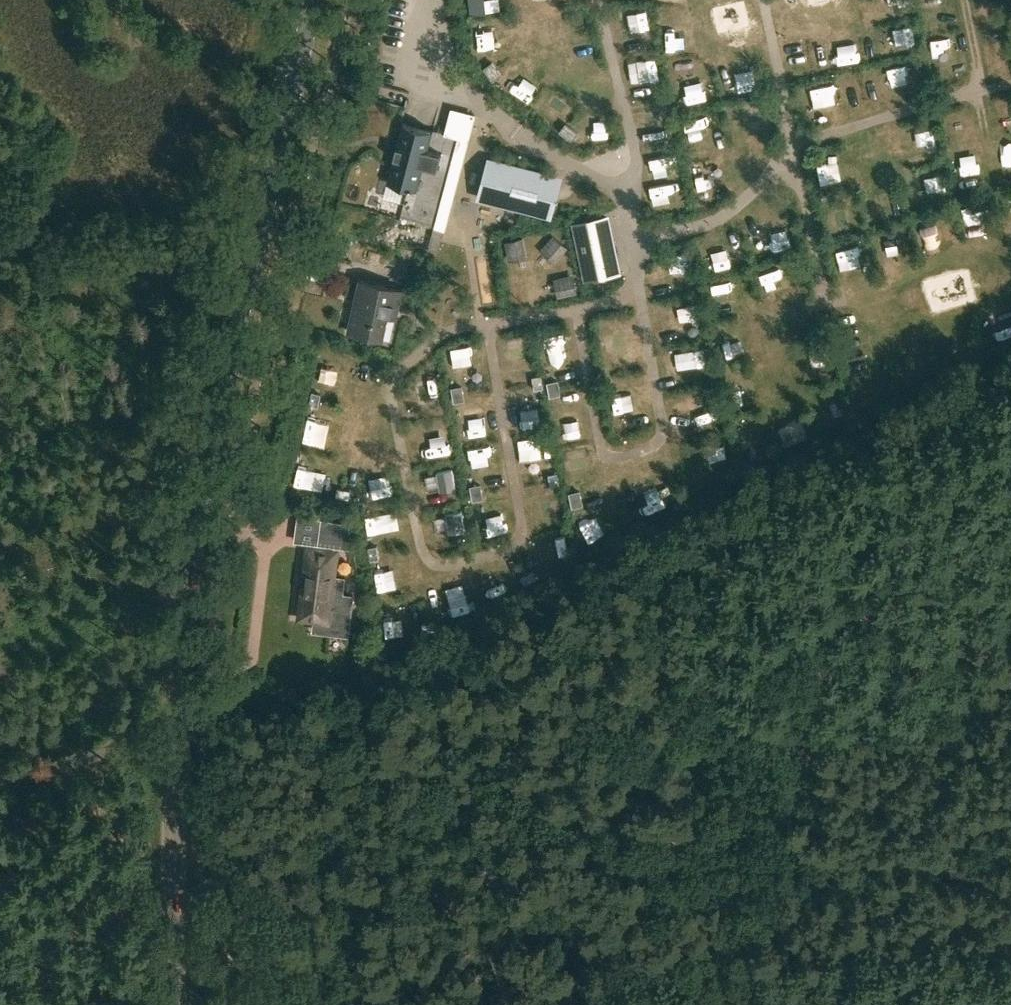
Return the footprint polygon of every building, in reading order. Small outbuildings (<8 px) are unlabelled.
[(487,0),(473,0),(474,11),(488,10),(487,0)] [(748,4),(717,11),(723,35),(754,28),(748,4)] [(497,63),(488,70),(499,84),(508,77),(497,63)] [(925,66),(907,68),(909,90),(928,87),(925,66)] [(707,80),(686,84),(691,107),(712,102),(707,80)] [(807,98),(810,117),(830,114),(826,95),(807,98)] [(550,105),(546,113),(561,122),(565,115),(550,105)] [(380,211),(435,225),(457,139),(469,142),(476,114),(451,108),(444,134),(401,123),(385,183),(387,184),(380,211)] [(488,157),(477,200),(551,220),(563,176),(488,157)] [(929,177),(932,198),(952,195),(949,175),(929,177)] [(610,213),(571,221),(583,280),(621,272),(610,213)] [(770,232),(770,251),(793,252),(793,232),(770,232)] [(553,235),(540,250),(555,263),(568,248),(553,235)] [(524,237),(506,241),(510,260),(528,257),(524,237)] [(732,249),(714,255),(721,274),(739,268),(732,249)] [(574,274),(554,278),(558,296),(578,292),(574,274)] [(400,289),(359,280),(347,331),(381,338),(387,314),(394,316),(400,289)] [(529,339),(509,344),(511,353),(531,349),(529,339)] [(691,351),(691,371),(713,370),(712,351),(691,351)] [(617,397),(618,418),(638,417),(637,396),(617,397)] [(435,457),(456,454),(452,430),(431,434),(435,457)] [(731,448),(710,450),(712,468),(733,465),(731,448)] [(440,470),(442,494),(462,493),(461,469),(440,470)] [(467,513),(451,517),(456,536),(472,532),(467,513)] [(353,548),(349,523),(322,520),(319,544),(353,548)] [(335,552),(309,549),(300,616),(314,618),(312,630),(346,634),(351,597),(340,595),(342,579),(331,577),(335,552)]
